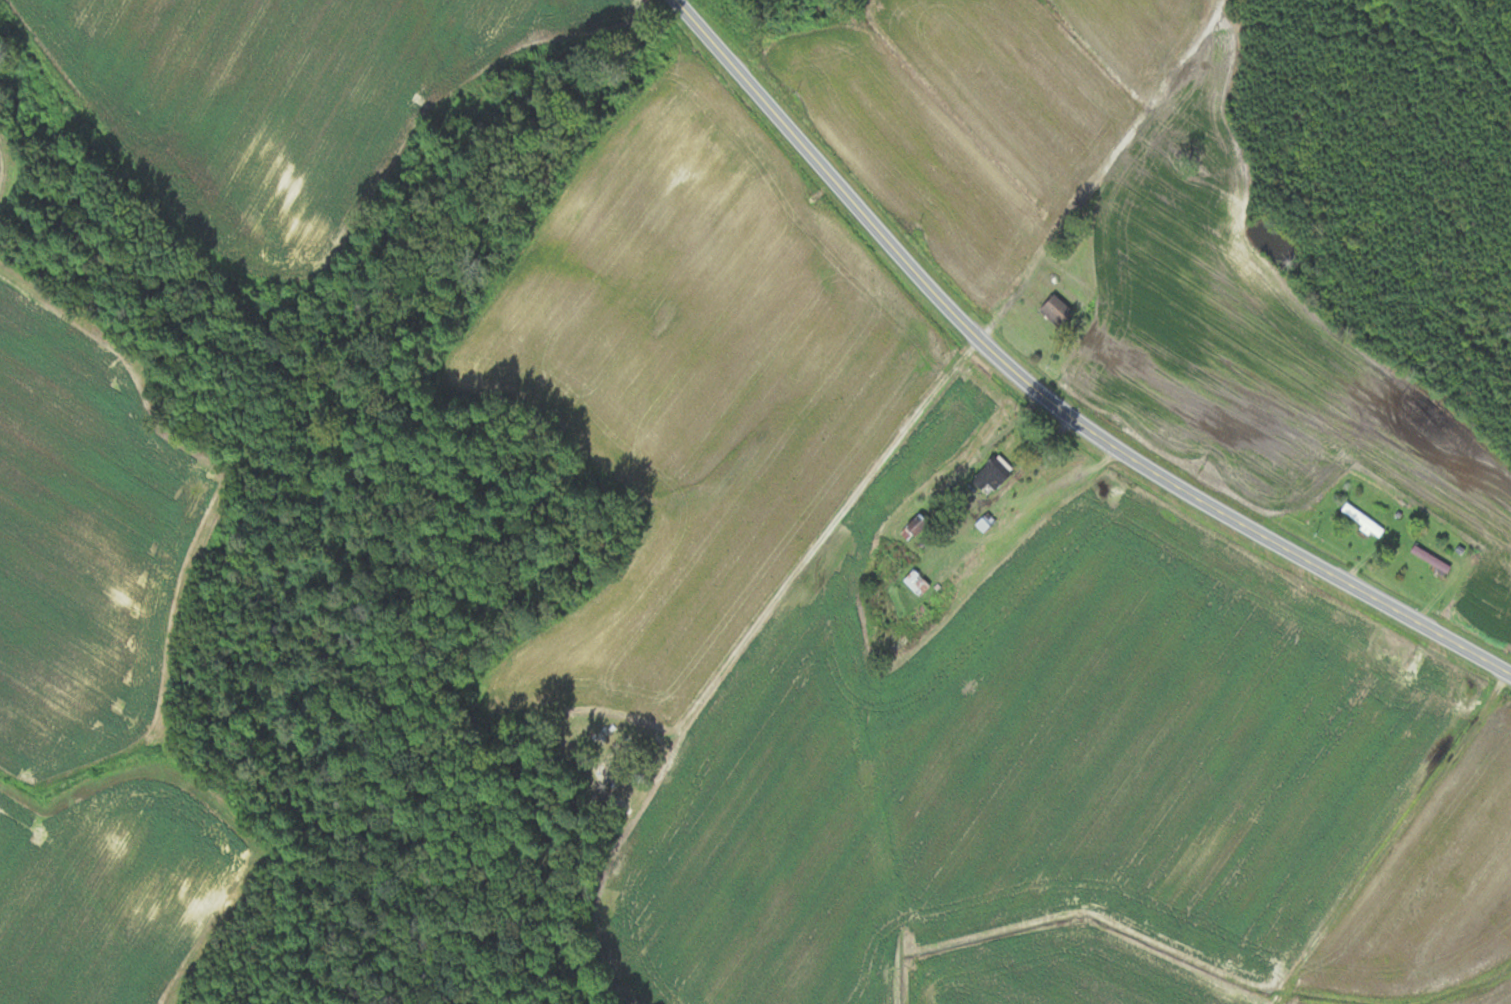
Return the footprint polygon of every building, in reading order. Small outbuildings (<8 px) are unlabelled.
[(1076,312),(1056,292),(1041,308),(1060,327),(1076,312)] [(972,481),(990,498),(1016,470),(998,453),(972,481)] [(1341,512),(1378,540),(1386,530),(1349,502),(1341,512)] [(932,524),(923,514),(902,531),(910,541),(932,524)] [(1412,552),(1447,574),(1452,567),(1416,545),(1412,552)] [(921,597),(932,585),(914,568),(904,580),(921,597)]
